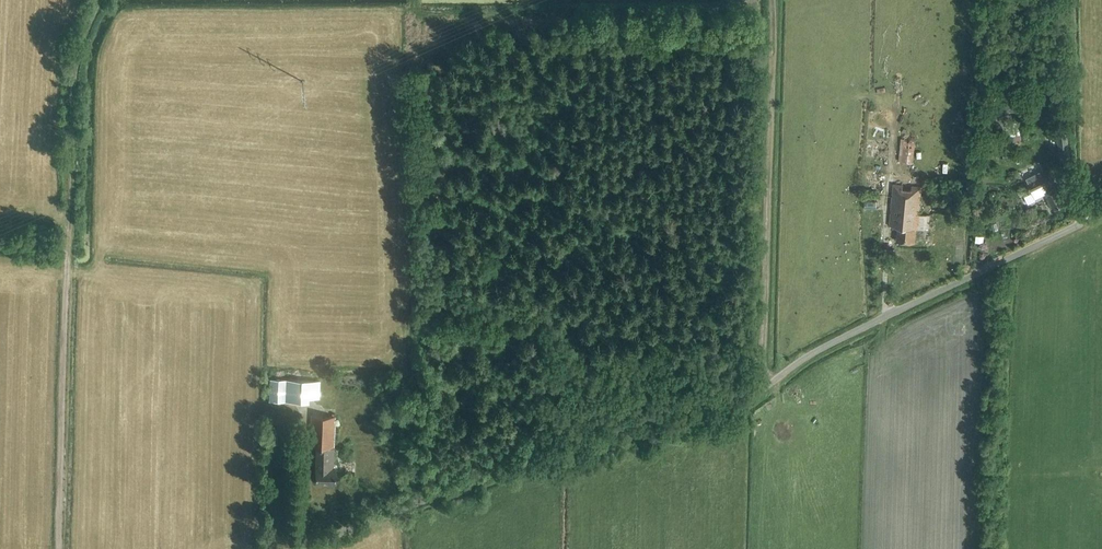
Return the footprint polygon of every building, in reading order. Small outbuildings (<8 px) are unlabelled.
[(1009,114),(1025,110),(1023,100),(1007,103),(1009,114)] [(1069,153),(1067,129),(1056,130),(1059,154),(1069,153)] [(901,135),(899,161),(913,163),(915,136),(901,135)] [(1026,178),(1028,182),(1032,191),(1044,185),(1046,189),(1044,190),(1052,207),(1054,206),(1056,208),(1064,204),(1059,193),(1061,192),(1057,184),(1052,186),(1050,182),(1053,181),(1049,172),(1042,176),(1040,171),(1026,178)] [(929,229),(930,215),(920,213),(922,186),(894,184),(890,225),(899,226),(897,240),(916,242),(916,236),(921,236),(922,228),(929,229)] [(321,381),(287,379),(271,379),(270,399),(309,401),(309,396),(320,397),(321,381)] [(335,483),(336,468),(334,468),(336,415),(312,414),(311,446),(317,447),(317,460),(318,460),(317,467),(316,467),(316,483),(335,483)]
